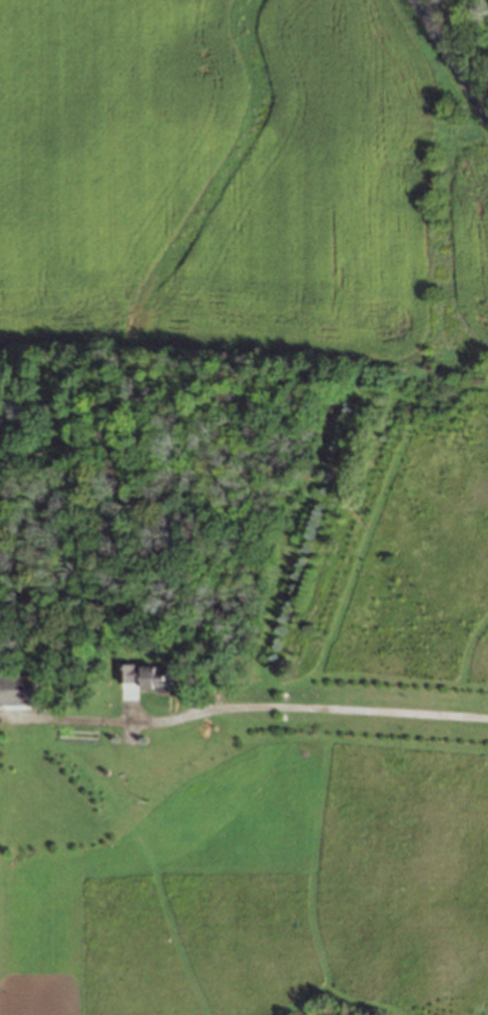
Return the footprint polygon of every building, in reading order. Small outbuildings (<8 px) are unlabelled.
[(117,684),(138,684),(138,692),(165,692),(165,665),(117,665),(117,684)] [(33,705),(33,675),(0,675),(0,705),(33,705)]
